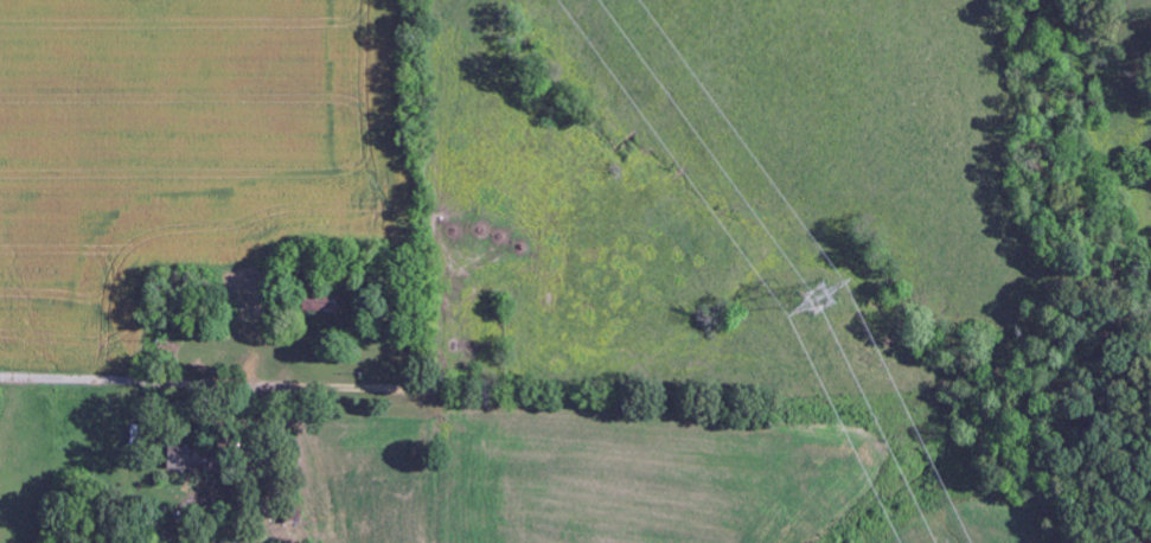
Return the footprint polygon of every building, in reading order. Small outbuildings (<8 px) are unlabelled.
[(216,471),(217,449),(171,448),(171,470),(216,471)]
